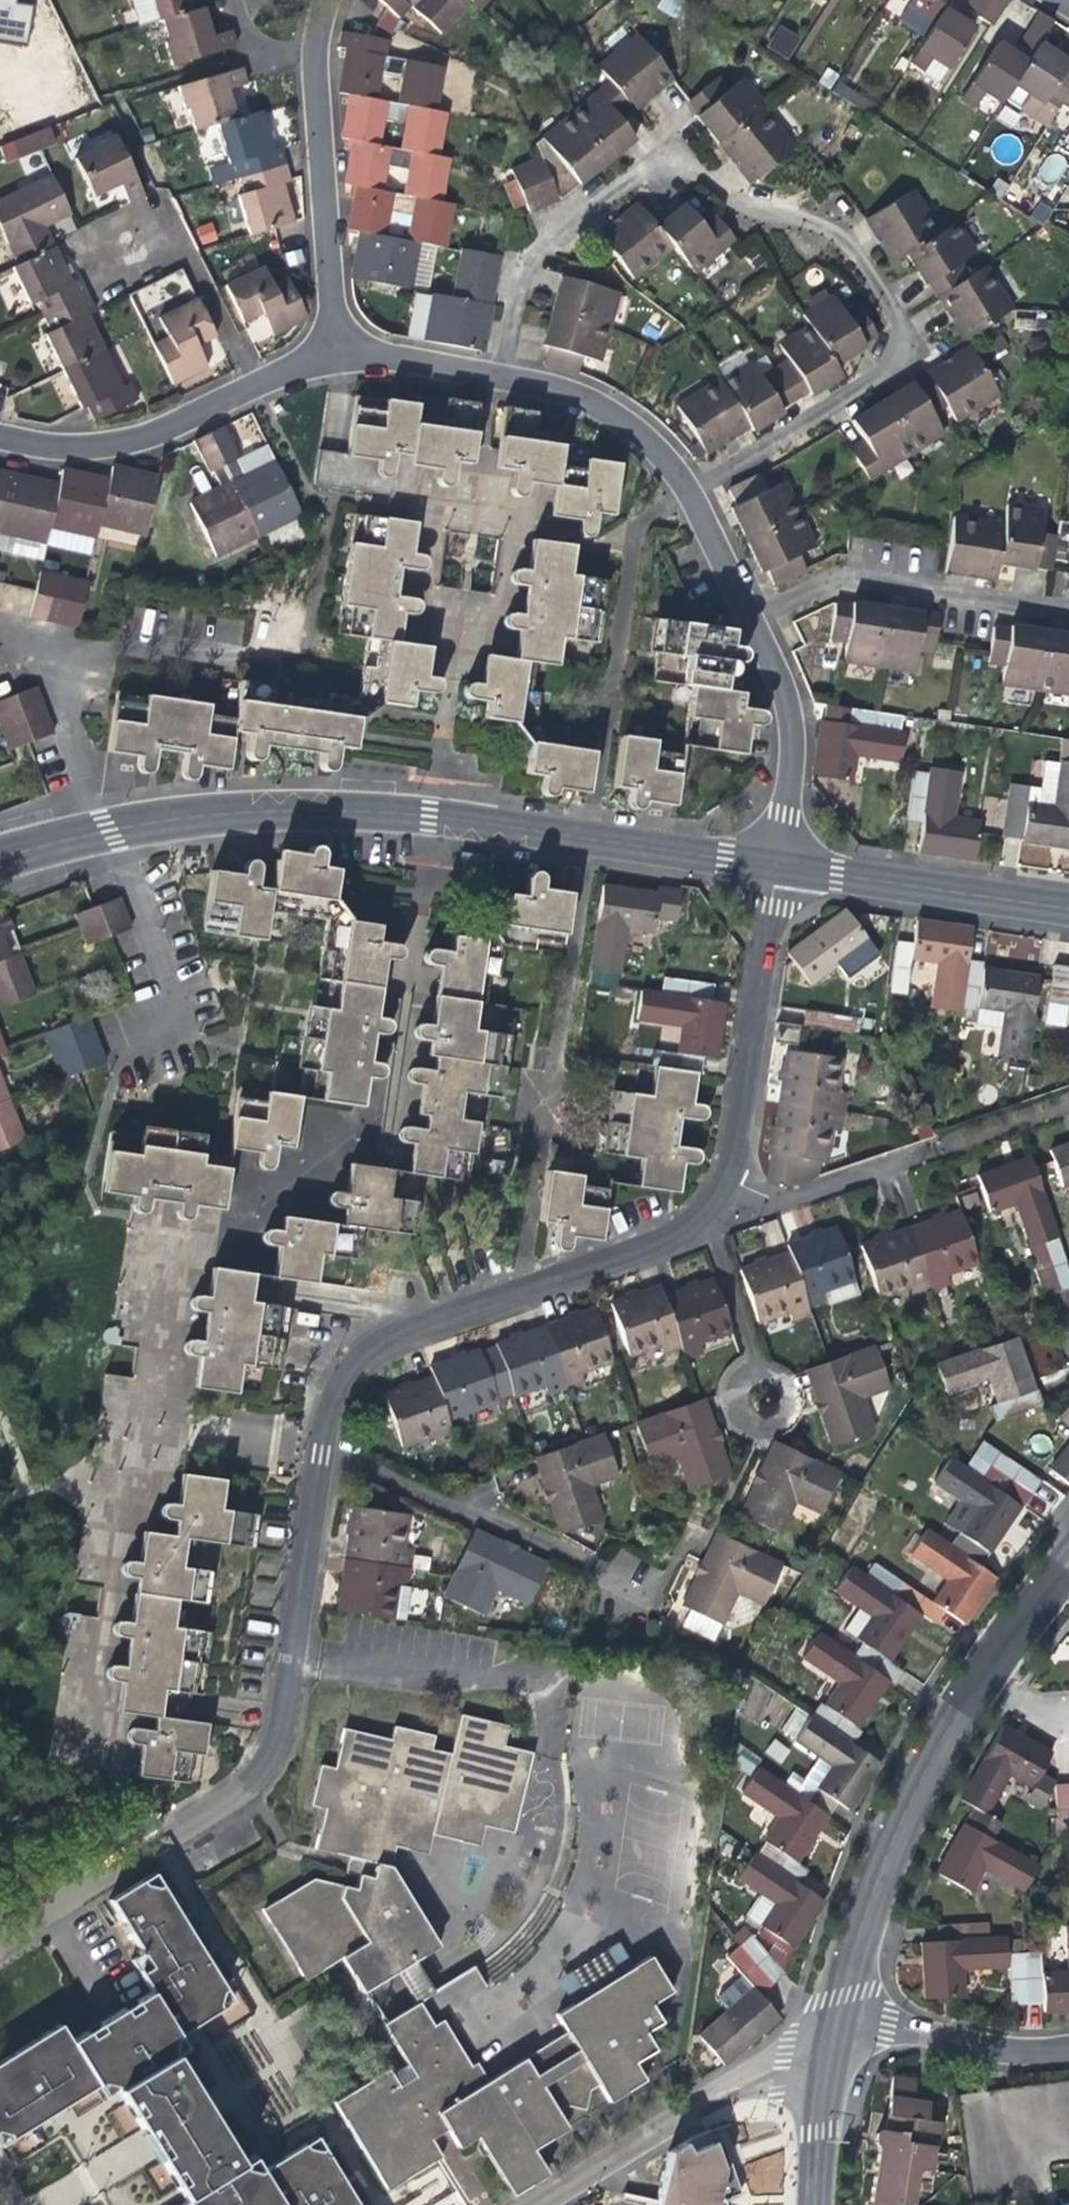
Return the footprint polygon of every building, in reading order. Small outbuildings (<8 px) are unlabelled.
[(29,46),(33,4),(17,1),(17,0),(0,0),(0,42),(29,46)] [(162,22),(202,10),(200,0),(131,0),(140,29),(162,22)] [(384,8),(403,23),(414,11),(443,37),(473,3),(470,0),(374,0),(384,8)] [(473,3),(480,10),(489,0),(470,0),(473,3)] [(655,8),(677,19),(687,1),(685,0),(660,0),(655,8)] [(909,8),(899,24),(924,39),(935,24),(943,11),(950,0),(925,0),(931,4),(923,17),(909,8)] [(923,17),(931,4),(925,0),(914,0),(909,8),(923,17)] [(967,13),(991,28),(1009,0),(976,0),(967,13)] [(396,31),(403,23),(384,8),(377,22),(396,31)] [(207,27),(202,10),(162,22),(168,43),(164,44),(171,68),(236,48),(231,31),(211,38),(207,27)] [(943,11),(935,24),(924,39),(917,51),(932,61),(948,72),(974,31),(969,28),(957,20),(943,11)] [(1021,47),(1033,55),(1038,47),(1055,22),(1043,15),(1021,47)] [(388,40),(396,31),(377,22),(374,36),(388,40)] [(777,24),(766,48),(789,59),(801,35),(777,24)] [(404,82),(400,106),(435,112),(443,68),(386,57),(388,40),(374,36),(341,30),(338,39),(338,48),(348,50),(345,64),(339,94),(351,97),(375,101),(380,78),(404,82)] [(557,156),(544,166),(558,200),(587,178),(608,161),(622,150),(636,139),(621,121),(656,93),(674,78),(639,34),(600,67),(612,82),(543,138),(557,156)] [(983,93),(986,96),(1000,106),(1013,86),(1027,64),(1006,50),(996,44),(970,84),(983,93)] [(1024,94),(1030,98),(1043,106),(1033,120),(1046,129),(1061,106),(1067,96),(1068,93),(1068,66),(1059,60),(1043,50),(1038,47),(1033,55),(1027,64),(1013,86),(1024,94)] [(923,75),(932,61),(917,51),(908,65),(923,75)] [(193,132),(218,125),(235,120),(230,101),(227,92),(248,86),(242,69),(178,88),(185,112),(189,111),(193,132)] [(746,78),(729,92),(719,78),(691,101),(701,114),(699,115),(706,124),(732,157),(752,183),(796,149),(764,109),(768,106),(746,78)] [(837,84),(831,93),(872,119),(878,110),(837,84)] [(983,93),(970,84),(961,98),(975,107),(983,93)] [(1067,96),(1061,106),(1068,111),(1068,93),(1067,96)] [(407,127),(403,151),(438,158),(446,114),(435,112),(400,106),(375,101),(351,97),(345,122),(341,139),(354,142),(378,146),(382,123),(407,127)] [(1020,111),(1033,120),(1043,106),(1030,98),(1020,111)] [(261,112),(235,120),(218,125),(229,162),(209,168),(215,186),(242,178),(286,164),(281,147),(273,149),(268,135),(261,112)] [(0,147),(0,149),(5,162),(54,144),(48,129),(0,147)] [(126,207),(142,199),(113,139),(91,149),(92,154),(74,162),(91,201),(110,191),(117,188),(126,207)] [(409,172),(405,196),(441,203),(449,160),(438,158),(403,151),(378,146),(354,142),(350,158),(344,184),(356,187),(381,192),(386,168),(409,172)] [(1038,173),(1056,185),(1068,166),(1068,163),(1052,152),(1038,173)] [(539,156),(525,163),(542,208),(558,200),(544,166),(539,156)] [(529,214),(542,208),(525,163),(509,170),(529,214)] [(291,181),(286,164),(242,178),(247,194),(239,196),(250,236),(295,222),(288,198),(283,183),(291,181)] [(41,231),(39,226),(50,220),(53,225),(70,217),(52,180),(38,188),(35,184),(0,202),(0,239),(15,269),(51,251),(41,231)] [(413,217),(409,244),(419,246),(437,250),(443,251),(452,205),(441,203),(405,196),(381,192),(356,187),(352,205),(347,231),(360,233),(384,239),(390,213),(413,217)] [(905,256),(924,244),(939,235),(932,225),(912,192),(864,222),(876,241),(890,264),(905,256)] [(634,279),(673,247),(694,274),(734,241),(713,213),(699,223),(685,205),(674,213),(657,226),(639,204),(618,220),(599,235),(634,279)] [(48,228),(53,225),(50,220),(39,226),(41,231),(48,228)] [(195,227),(200,245),(218,239),(212,222),(195,227)] [(974,255),(963,238),(955,225),(939,235),(924,244),(905,256),(913,270),(918,278),(924,288),(928,285),(937,299),(949,318),(963,341),(1010,312),(983,270),(968,279),(959,265),(974,255)] [(437,250),(419,246),(409,244),(384,239),(360,233),(356,248),(349,279),(428,293),(437,250)] [(463,247),(459,264),(496,272),(499,255),(463,247)] [(33,305),(40,319),(84,298),(77,284),(70,288),(64,277),(51,251),(15,269),(8,272),(26,308),(33,305)] [(577,374),(582,359),(599,363),(617,293),(597,288),(602,271),(568,262),(564,279),(559,278),(556,292),(545,334),(541,348),(546,349),(542,366),(577,374)] [(459,264),(455,281),(493,288),(496,272),(459,264)] [(275,338),(305,323),(311,320),(308,314),(291,280),(275,287),(267,268),(228,287),(246,324),(265,315),(268,323),(275,338)] [(487,317),(493,288),(455,281),(452,297),(432,294),(423,342),(480,353),(487,317)] [(41,338),(55,367),(59,374),(71,369),(102,354),(88,326),(84,318),(93,314),(84,298),(40,319),(47,335),(41,338)] [(671,409),(691,446),(698,458),(714,448),(721,445),(743,431),(746,435),(761,425),(776,416),(773,412),(802,395),(804,399),(821,388),(835,380),(828,370),(847,358),(859,350),(857,347),(872,339),(854,308),(839,318),(828,300),(797,318),(804,329),(774,348),(784,364),(755,382),(746,365),(714,385),(713,383),(671,409)] [(151,349),(166,381),(170,388),(181,382),(190,378),(201,373),(191,352),(212,341),(194,303),(156,321),(165,342),(151,349)] [(900,392),(896,395),(869,412),(847,425),(846,426),(847,428),(858,447),(843,455),(860,481),(862,483),(903,460),(937,439),(924,418),(939,409),(947,423),(995,393),(969,350),(947,364),(900,392)] [(120,390),(112,374),(102,354),(71,369),(59,374),(76,411),(83,407),(87,415),(92,425),(136,403),(128,386),(120,390)] [(353,419),(351,436),(349,450),(379,455),(377,468),(376,475),(377,478),(382,480),(386,480),(389,479),(392,475),(395,457),(408,459),(437,463),(436,474),(436,476),(435,484),(436,487),(439,491),(444,491),(448,490),(451,484),(454,466),(469,468),(471,451),(474,434),(476,419),(415,412),(355,404),(353,419)] [(554,479),(557,462),(557,459),(559,445),(561,430),(502,422),(500,438),(497,454),(495,472),(510,474),(508,493),(510,496),(513,499),(516,499),(519,499),(523,496),(525,486),(527,476),(554,479)] [(224,427),(208,434),(260,538),(302,517),(276,465),(259,473),(245,480),(237,463),(241,461),(224,427)] [(219,559),(260,538),(208,434),(195,441),(211,474),(216,472),(224,490),(210,497),(192,506),(219,559)] [(347,463),(377,468),(379,455),(349,450),(347,463)] [(407,472),(436,476),(436,474),(437,463),(408,459),(407,472)] [(578,523),(577,530),(577,531),(577,535),(579,539),(581,540),(584,541),(588,540),(590,538),(592,535),(596,515),(611,518),(618,470),(605,468),(605,467),(557,459),(557,462),(554,479),(553,490),(550,508),(580,513),(578,523)] [(111,469),(107,483),(97,528),(146,538),(159,480),(130,473),(111,469)] [(94,541),(97,528),(107,483),(78,477),(61,473),(57,490),(48,532),(94,541)] [(525,486),(553,490),(554,479),(527,476),(525,486)] [(781,483),(770,489),(765,492),(763,488),(758,476),(739,485),(726,491),(734,507),(729,509),(733,517),(753,558),(760,573),(765,571),(771,585),(783,579),(804,569),(797,555),(813,547),(804,530),(781,483)] [(12,480),(0,477),(0,531),(12,480)] [(48,532),(57,490),(33,485),(12,480),(0,531),(0,538),(14,541),(11,553),(42,560),(48,532)] [(1008,507),(1006,518),(1040,522),(1042,511),(1008,507)] [(549,519),(578,523),(580,513),(550,508),(549,519)] [(1039,535),(1040,522),(1006,518),(1004,527),(953,519),(945,574),(959,576),(996,581),(998,565),(1014,567),(1051,573),(1056,538),(1039,535)] [(392,616),(402,617),(413,619),(415,618),(418,616),(420,613),(420,608),(417,605),(413,603),(394,601),(398,572),(417,574),(421,573),(424,570),(425,567),(424,564),(422,560),(419,558),(413,558),(411,557),(400,556),(405,525),(355,519),(340,626),(390,632),(392,616)] [(416,527),(405,525),(400,556),(411,557),(413,558),(416,527)] [(0,538),(0,551),(11,553),(14,541),(0,538)] [(558,641),(589,645),(594,612),(598,585),(586,584),(586,580),(568,578),(571,550),(558,548),(558,547),(540,545),(536,574),(525,573),(514,572),(511,574),(508,578),(508,584),(511,587),(515,589),(523,590),(534,591),(530,619),(519,617),(510,616),(506,619),(504,623),(504,628),(507,632),(517,634),(527,635),(525,648),(523,664),(524,664),(534,665),(554,668),(557,652),(558,641)] [(536,574),(540,545),(529,545),(525,573),(536,574)] [(40,571),(26,609),(75,620),(89,581),(40,571)] [(598,585),(594,612),(589,645),(598,646),(603,613),(607,583),(598,582),(598,585)] [(523,590),(519,617),(530,619),(534,591),(523,590)] [(914,674),(917,650),(935,653),(940,617),(923,615),(903,612),(866,606),(852,604),(852,606),(836,604),(830,639),(847,642),(843,665),(914,674)] [(400,633),(402,617),(392,616),(390,632),(400,633)] [(659,621),(653,664),(725,673),(726,664),(737,664),(741,662),(744,659),(740,650),(716,646),(719,631),(659,621)] [(239,713),(235,736),(251,738),(247,757),(250,761),(252,763),(255,763),(259,763),(263,759),(266,740),(323,749),(320,769),(323,773),(326,775),(332,774),(334,772),(336,770),(339,751),(354,753),(359,722),(382,706),(409,711),(412,695),(433,698),(436,697),(437,696),(440,692),(440,688),(437,683),(433,681),(416,679),(416,675),(420,650),(398,647),(388,645),(390,632),(340,626),(338,638),(367,642),(359,703),(328,698),(327,707),(273,699),(274,689),(243,684),(239,713)] [(1068,697),(1068,636),(1067,636),(1026,630),(1012,627),(1012,630),(996,629),(991,664),(1007,667),(1004,688),(1068,697)] [(400,633),(390,632),(388,645),(398,647),(400,633)] [(523,664),(525,648),(527,635),(517,634),(515,647),(513,662),(523,664)] [(430,652),(420,650),(416,675),(426,676),(430,652)] [(483,659),(479,688),(488,689),(492,660),(483,659)] [(467,702),(486,705),(484,722),(513,726),(532,747),(527,775),(542,778),(541,791),(544,796),(546,797),(550,798),(554,797),(556,795),(557,792),(559,780),(588,785),(593,753),(564,749),(566,739),(567,729),(536,724),(541,696),(530,695),(520,694),(524,664),(523,664),(513,662),(492,660),(488,689),(479,688),(469,687),(467,687),(463,691),(462,693),(462,697),(462,698),(464,701),(467,702)] [(530,695),(534,665),(524,664),(520,694),(530,695)] [(682,746),(710,751),(743,755),(747,725),(758,727),(761,726),(763,724),(763,714),(762,713),(741,710),(743,695),(735,694),(722,692),(725,673),(653,664),(650,682),(690,688),(682,746)] [(33,680),(16,686),(0,691),(0,726),(9,750),(54,733),(33,680)] [(328,698),(274,689),(273,699),(327,707),(328,698)] [(183,777),(187,782),(198,781),(200,769),(229,773),(235,736),(239,713),(119,696),(111,756),(140,761),(139,767),(140,770),(143,774),(147,775),(151,775),(155,771),(157,753),(186,757),(183,777)] [(855,710),(828,706),(826,723),(853,726),(855,710)] [(855,710),(853,726),(826,723),(820,722),(816,751),(812,777),(850,783),(855,755),(901,762),(904,733),(900,733),(902,717),(855,710)] [(674,807),(682,746),(622,738),(615,788),(631,790),(629,802),(631,808),(636,811),(640,810),(643,809),(646,806),(646,803),(674,807)] [(595,742),(566,739),(564,749),(593,753),(595,742)] [(1068,851),(1068,741),(1064,740),(1061,765),(1060,767),(1045,764),(1041,791),(1029,790),(1028,797),(1011,795),(1004,843),(1042,848),(1068,851)] [(905,822),(923,824),(920,843),(975,850),(977,837),(979,825),(952,822),(958,775),(930,771),(930,777),(912,775),(905,822)] [(587,796),(588,785),(559,780),(557,792),(587,796)] [(973,864),(975,850),(920,843),(918,856),(924,857),(973,864)] [(297,918),(313,920),(320,870),(323,852),(319,849),(316,847),(312,848),(309,850),(307,852),(307,856),(277,852),(271,891),(256,889),(259,866),(257,863),(254,861),(250,861),(247,862),(246,863),(244,866),(243,877),(211,873),(203,934),(263,942),(268,914),(269,903),(299,907),(297,918)] [(525,863),(496,859),(496,869),(523,873),(525,863)] [(313,923),(326,925),(365,930),(363,946),(375,947),(378,954),(374,960),(389,963),(390,964),(394,963),(398,960),(400,955),(398,950),(396,949),(393,947),(375,945),(377,929),(349,925),(331,902),(336,872),(320,870),(313,920),(313,923)] [(541,903),(542,892),(543,882),(542,879),(539,876),(534,875),(530,876),(527,879),(524,900),(508,898),(504,927),(496,933),(493,948),(478,945),(451,941),(449,954),(428,951),(424,954),(421,957),(421,962),(423,966),(424,967),(427,968),(431,969),(447,972),(445,983),(476,987),(478,977),(489,979),(498,980),(501,949),(533,954),(535,944),(536,933),(564,937),(568,907),(541,903)] [(628,927),(652,931),(657,895),(619,888),(603,885),(590,969),(617,973),(623,960),(628,927)] [(554,894),(542,892),(541,903),(568,907),(569,897),(554,894)] [(77,916),(83,930),(86,939),(89,948),(107,942),(108,942),(131,930),(125,914),(119,898),(95,907),(96,908),(77,916)] [(268,914),(297,918),(299,907),(269,903),(268,914)] [(0,916),(0,962),(11,957),(5,941),(18,935),(16,931),(9,912),(0,916)] [(811,987),(837,966),(867,942),(852,922),(843,912),(787,956),(811,987)] [(958,1014),(958,1010),(966,961),(970,930),(937,925),(915,922),(911,949),(893,947),(886,994),(904,997),(909,961),(936,965),(929,1009),(958,1014)] [(326,925),(319,968),(367,974),(369,963),(372,961),(373,960),(374,960),(378,954),(375,947),(363,946),(365,930),(326,925)] [(562,948),(564,937),(536,933),(535,944),(562,948)] [(878,956),(867,942),(837,966),(848,980),(878,956)] [(11,957),(0,962),(0,1003),(2,1009),(36,996),(19,954),(11,957)] [(1012,971),(981,967),(982,963),(966,961),(958,1010),(974,1013),(976,1006),(1003,1010),(1001,1023),(996,1055),(1024,1060),(1037,975),(1012,971)] [(1066,1008),(1068,1008),(1068,967),(1056,966),(1048,1015),(1065,1018),(1066,1008)] [(364,1019),(365,1011),(363,1008),(367,974),(319,968),(299,1100),(348,1108),(350,1095),(353,1093),(354,1083),(352,1080),(360,1023),(365,1019),(364,1019)] [(487,989),(489,979),(478,977),(476,987),(487,989)] [(661,978),(658,995),(707,1001),(709,984),(661,978)] [(422,1133),(414,1132),(414,1135),(413,1138),(401,1136),(397,1137),(394,1139),(394,1140),(394,1142),(395,1145),(398,1147),(401,1148),(410,1149),(406,1176),(466,1185),(475,1126),(485,1128),(502,1009),(484,1007),(474,1005),(476,987),(445,983),(438,1030),(418,1027),(415,1028),(413,1030),(418,1030),(416,1042),(435,1045),(431,1074),(412,1071),(410,1086),(429,1090),(422,1133)] [(484,1007),(487,989),(476,987),(474,1005),(484,1007)] [(677,1025),(673,1052),(710,1058),(715,1032),(720,1003),(707,1001),(658,995),(637,992),(634,1020),(677,1025)] [(973,1019),(1001,1023),(1003,1010),(976,1006),(974,1013),(973,1019)] [(803,1028),(850,1035),(852,1018),(806,1012),(803,1028)] [(44,1033),(49,1049),(95,1032),(89,1016),(44,1033)] [(384,1022),(365,1019),(360,1023),(352,1080),(354,1083),(355,1079),(365,1080),(372,1082),(375,1082),(379,1079),(381,1077),(381,1072),(379,1067),(376,1066),(357,1063),(361,1036),(380,1039),(382,1038),(385,1037),(387,1034),(388,1032),(388,1028),(386,1024),(384,1022)] [(49,1049),(55,1064),(100,1047),(95,1032),(49,1049)] [(106,1063),(100,1047),(55,1064),(61,1080),(106,1063)] [(646,1066),(657,1068),(696,1074),(698,1056),(673,1052),(649,1049),(646,1066)] [(781,1077),(778,1099),(774,1125),(770,1150),(769,1157),(766,1176),(788,1179),(814,1172),(814,1167),(816,1157),(823,1158),(829,1125),(836,1127),(839,1108),(843,1089),(834,1087),(837,1069),(839,1056),(786,1049),(783,1063),(781,1077)] [(697,1074),(696,1074),(657,1068),(652,1099),(621,1094),(612,1157),(642,1161),(638,1189),(679,1195),(683,1166),(693,1167),(696,1167),(699,1165),(701,1161),(700,1156),(697,1153),(684,1150),(676,1149),(680,1120),(699,1123),(703,1121),(705,1118),(706,1114),(703,1109),(702,1108),(697,1107),(692,1106),(697,1074)] [(1042,1079),(1026,1076),(1024,1092),(1039,1095),(1042,1079)] [(0,1078),(0,1103),(8,1100),(0,1078)] [(360,1110),(365,1080),(355,1079),(354,1083),(358,1088),(353,1093),(351,1108),(360,1110)] [(266,1153),(274,1154),(275,1148),(280,1149),(287,1104),(298,1106),(299,1100),(244,1091),(244,1098),(237,1097),(230,1142),(260,1146),(258,1156),(256,1169),(257,1171),(260,1173),(262,1172),(263,1170),(266,1153)] [(602,1155),(612,1157),(621,1094),(611,1093),(602,1155)] [(8,1100),(0,1103),(0,1151),(24,1141),(8,1100)] [(291,1150),(298,1106),(287,1104),(280,1149),(291,1150)] [(176,1196),(175,1206),(174,1211),(189,1213),(191,1207),(192,1198),(214,1201),(220,1161),(227,1162),(229,1151),(230,1142),(111,1124),(110,1130),(102,1185),(132,1189),(131,1200),(130,1206),(145,1208),(146,1201),(148,1192),(176,1196)] [(414,1135),(414,1132),(401,1130),(397,1133),(394,1137),(394,1139),(397,1137),(401,1136),(413,1138),(414,1135)] [(229,1151),(258,1156),(260,1146),(230,1142),(229,1151)] [(1048,1151),(1061,1189),(1068,1186),(1068,1144),(1064,1146),(1048,1151)] [(262,1172),(260,1173),(261,1173),(263,1173),(267,1173),(269,1170),(271,1167),(274,1154),(266,1153),(263,1170),(262,1172)] [(1020,1212),(1032,1248),(1041,1244),(1057,1238),(1030,1158),(1009,1165),(978,1176),(993,1221),(1020,1212)] [(221,1202),(227,1162),(220,1161),(214,1201),(221,1202)] [(348,1167),(347,1170),(388,1176),(389,1173),(348,1167)] [(338,1228),(346,1229),(357,1231),(396,1236),(400,1205),(395,1203),(385,1201),(388,1176),(347,1170),(343,1197),(334,1196),(331,1197),(329,1198),(331,1202),(335,1202),(334,1211),(341,1212),(338,1228)] [(399,1174),(397,1174),(397,1178),(388,1176),(385,1201),(395,1203),(399,1174)] [(608,1183),(567,1177),(547,1174),(539,1224),(547,1225),(555,1226),(552,1247),(555,1251),(559,1254),(564,1253),(566,1251),(567,1249),(569,1239),(585,1241),(595,1242),(599,1240),(608,1183)] [(127,1199),(131,1200),(132,1189),(102,1185),(101,1191),(128,1194),(127,1199)] [(100,1195),(127,1199),(128,1194),(101,1191),(100,1195)] [(146,1201),(175,1206),(176,1196),(148,1192),(146,1201)] [(191,1207),(213,1211),(214,1201),(192,1198),(191,1207)] [(328,1210),(334,1211),(335,1202),(331,1202),(328,1199),(325,1202),(325,1206),(328,1210)] [(219,1212),(221,1202),(214,1201),(213,1211),(219,1212)] [(145,1213),(145,1208),(130,1206),(130,1207),(130,1211),(132,1214),(134,1215),(138,1216),(140,1216),(144,1214),(145,1213)] [(937,1218),(909,1227),(930,1287),(950,1281),(947,1273),(977,1262),(960,1210),(937,1218)] [(189,1217),(189,1213),(174,1211),(174,1212),(174,1215),(175,1218),(177,1221),(181,1222),(184,1222),(186,1220),(189,1217)] [(280,1219),(279,1224),(331,1231),(331,1227),(280,1219)] [(278,1234),(267,1232),(265,1239),(262,1239),(259,1241),(259,1242),(260,1245),(262,1248),(275,1250),(270,1280),(279,1281),(310,1286),(315,1256),(342,1261),(346,1233),(331,1231),(279,1224),(278,1234)] [(788,1243),(791,1252),(808,1301),(827,1295),(825,1287),(855,1277),(838,1226),(812,1235),(788,1243)] [(913,1293),(930,1287),(909,1227),(882,1236),(861,1243),(879,1296),(910,1285),(913,1293)] [(265,1239),(267,1232),(265,1232),(262,1233),(260,1236),(259,1238),(259,1241),(262,1239),(265,1239)] [(352,1262),(357,1234),(346,1233),(342,1261),(352,1262)] [(1057,1238),(1041,1244),(1058,1294),(1068,1290),(1068,1273),(1057,1238)] [(1043,1299),(1058,1294),(1041,1244),(1032,1248),(1027,1250),(1043,1299)] [(812,1311),(808,1301),(791,1252),(762,1261),(740,1269),(749,1293),(758,1321),(790,1309),(793,1317),(812,1311)] [(209,1271),(208,1278),(217,1279),(219,1273),(209,1271)] [(250,1277),(219,1273),(217,1279),(250,1283),(250,1277)] [(208,1278),(205,1299),(214,1300),(217,1279),(208,1278)] [(266,1370),(275,1308),(246,1304),(250,1283),(217,1279),(214,1300),(205,1299),(193,1297),(190,1299),(187,1302),(186,1306),(187,1309),(189,1312),(190,1313),(202,1315),(211,1316),(207,1345),(198,1344),(188,1342),(185,1344),(182,1350),(183,1354),(185,1358),(196,1360),(204,1361),(199,1391),(232,1395),(237,1366),(266,1370)] [(277,1294),(279,1281),(270,1280),(260,1279),(259,1285),(250,1283),(246,1304),(275,1308),(277,1294)] [(691,1286),(664,1296),(680,1345),(684,1354),(703,1348),(701,1340),(730,1331),(716,1289),(713,1279),(691,1286)] [(662,1351),(680,1345),(664,1296),(660,1285),(637,1293),(611,1302),(629,1354),(660,1344),(662,1351)] [(567,1317),(543,1326),(564,1385),(585,1378),(583,1371),(611,1361),(593,1309),(567,1317)] [(202,1315),(198,1344),(207,1345),(211,1316),(202,1315)] [(514,1336),(498,1342),(494,1343),(495,1348),(512,1395),(546,1384),(549,1391),(564,1385),(543,1326),(514,1336)] [(1040,1390),(1034,1391),(1025,1367),(1015,1337),(936,1366),(935,1367),(944,1393),(989,1377),(998,1403),(991,1405),(996,1423),(1045,1406),(1040,1390)] [(436,1378),(440,1393),(451,1426),(465,1421),(470,1419),(468,1412),(467,1410),(470,1409),(512,1395),(495,1348),(494,1343),(456,1356),(432,1365),(436,1378)] [(877,1345),(808,1368),(820,1409),(833,1444),(874,1430),(864,1395),(891,1387),(877,1345)] [(191,1390),(199,1391),(204,1361),(196,1360),(191,1390)] [(451,1426),(440,1393),(436,1378),(412,1386),(387,1394),(403,1447),(421,1439),(433,1433),(436,1442),(454,1436),(451,1426)] [(703,1399),(694,1403),(698,1416),(708,1414),(703,1399)] [(1055,1419),(1068,1430),(1068,1402),(1055,1419)] [(729,1474),(708,1414),(698,1416),(694,1403),(634,1424),(647,1464),(677,1454),(689,1488),(699,1484),(729,1474)] [(605,1434),(545,1454),(551,1470),(540,1474),(561,1533),(603,1518),(595,1495),(591,1484),(619,1475),(605,1434)] [(1048,1472),(1068,1489),(1068,1445),(1048,1472)] [(839,1474),(783,1447),(776,1462),(766,1457),(748,1495),(739,1513),(778,1533),(794,1501),(819,1514),(839,1474)] [(999,1451),(989,1465),(1028,1492),(1038,1478),(999,1451)] [(535,1458),(540,1474),(551,1470),(545,1454),(535,1458)] [(1006,1526),(1028,1492),(989,1465),(978,1480),(947,1460),(931,1483),(970,1510),(955,1532),(987,1554),(1006,1526)] [(181,1478),(177,1508),(186,1510),(190,1480),(181,1478)] [(111,1685),(120,1686),(129,1688),(127,1701),(124,1716),(146,1720),(144,1734),(135,1732),(133,1749),(142,1750),(149,1751),(145,1781),(176,1786),(181,1756),(191,1758),(201,1760),(207,1727),(186,1724),(188,1708),(190,1696),(200,1632),(168,1629),(172,1602),(193,1605),(197,1573),(189,1572),(180,1570),(182,1557),(184,1542),(193,1543),(242,1551),(246,1518),(215,1514),(220,1484),(190,1480),(186,1510),(177,1508),(167,1507),(165,1522),(175,1523),(183,1525),(181,1541),(172,1540),(152,1537),(150,1552),(147,1566),(138,1565),(130,1564),(128,1580),(144,1582),(142,1597),(138,1626),(129,1626),(121,1625),(119,1641),(136,1643),(131,1672),(114,1669),(111,1685)] [(347,1534),(344,1560),(341,1584),(338,1612),(348,1613),(382,1617),(393,1618),(398,1585),(405,1585),(408,1565),(410,1548),(403,1547),(407,1514),(390,1512),(363,1509),(350,1507),(347,1534)] [(175,1523),(172,1540),(181,1541),(183,1525),(175,1523)] [(474,1532),(470,1541),(485,1548),(489,1540),(474,1532)] [(899,1583),(889,1598),(919,1618),(930,1625),(940,1610),(963,1625),(977,1606),(997,1580),(924,1532),(908,1556),(947,1582),(931,1604),(899,1583)] [(147,1566),(150,1552),(152,1537),(143,1536),(140,1551),(138,1565),(147,1566)] [(712,1539),(705,1553),(715,1557),(721,1544),(715,1541),(712,1539)] [(456,1571),(442,1598),(481,1617),(487,1604),(493,1591),(526,1606),(538,1581),(545,1567),(489,1540),(485,1548),(470,1541),(456,1571)] [(184,1542),(182,1557),(180,1570),(189,1572),(191,1558),(193,1543),(184,1542)] [(717,1629),(729,1605),(733,1598),(754,1608),(760,1608),(779,1571),(721,1544),(715,1557),(705,1553),(701,1560),(682,1599),(677,1609),(717,1629)] [(889,1598),(847,1570),(830,1594),(856,1611),(840,1634),(859,1646),(850,1659),(859,1666),(887,1684),(890,1686),(899,1673),(887,1664),(903,1641),(919,1618),(889,1598)] [(400,1586),(397,1617),(408,1618),(410,1587),(400,1586)] [(134,1596),(129,1626),(138,1626),(142,1597),(134,1596)] [(816,1637),(811,1643),(800,1661),(839,1686),(823,1710),(816,1705),(808,1718),(831,1733),(848,1745),(857,1731),(856,1730),(868,1712),(887,1684),(859,1666),(850,1659),(829,1646),(816,1637)] [(120,1686),(118,1700),(127,1701),(129,1688),(120,1686)] [(116,1715),(124,1716),(127,1701),(118,1700),(116,1715)] [(313,1763),(305,1799),(304,1804),(318,1808),(309,1848),(346,1856),(342,1871),(354,1873),(351,1886),(309,1876),(259,1910),(301,1980),(332,1959),(336,1956),(359,1991),(393,1970),(410,1960),(434,1945),(385,1865),(389,1844),(421,1852),(426,1833),(472,1844),(477,1823),(481,1803),(467,1800),(476,1759),(491,1763),(496,1742),(500,1722),(453,1712),(444,1752),(419,1746),(422,1732),(388,1724),(385,1738),(337,1726),(328,1767),(320,1765),(313,1763)] [(813,1788),(810,1786),(800,1780),(790,1773),(781,1786),(804,1801),(821,1813),(831,1800),(846,1810),(862,1787),(877,1764),(848,1745),(831,1733),(808,1718),(807,1717),(791,1740),(817,1757),(821,1759),(829,1765),(813,1788)] [(962,1823),(987,1838),(991,1840),(1001,1824),(994,1820),(986,1815),(1009,1776),(1011,1778),(1032,1790),(1045,1768),(1050,1757),(1026,1742),(1004,1729),(986,1760),(961,1803),(971,1809),(962,1823)] [(774,1739),(765,1753),(780,1764),(790,1749),(774,1739)] [(524,1749),(496,1742),(491,1763),(476,1759),(467,1800),(481,1803),(477,1823),(505,1829),(524,1749)] [(138,1780),(145,1781),(149,1751),(142,1750),(138,1780)] [(187,1787),(191,1758),(181,1756),(176,1786),(187,1787)] [(800,1780),(810,1786),(813,1788),(829,1765),(821,1759),(817,1757),(800,1780)] [(823,1815),(821,1813),(804,1801),(781,1786),(753,1767),(736,1792),(774,1817),(759,1840),(760,1841),(751,1855),(775,1871),(791,1882),(800,1868),(791,1862),(806,1841),(823,1815)] [(1068,1833),(1068,1787),(1053,1787),(1054,1834),(1068,1833)] [(981,1870),(999,1880),(1011,1852),(991,1840),(987,1838),(962,1823),(946,1850),(934,1872),(965,1890),(967,1892),(981,1870)] [(1036,1867),(1011,1852),(999,1880),(1021,1893),(1036,1867)] [(733,1877),(764,1898),(768,1901),(753,1924),(788,1948),(800,1929),(819,1900),(791,1882),(775,1871),(751,1855),(749,1853),(733,1877)] [(133,2118),(143,2135),(200,2102),(172,2053),(175,2041),(187,2034),(189,2023),(199,2027),(210,2020),(207,2015),(216,1993),(223,1991),(202,1956),(153,1875),(101,1907),(107,1917),(115,1928),(122,1923),(143,1958),(132,1965),(152,1997),(130,2010),(119,2016),(70,2045),(60,2029),(0,2066),(0,2150),(60,2113),(103,2086),(116,2089),(133,2118)] [(1023,1947),(1024,1961),(1025,1995),(1040,1994),(1041,2006),(1068,2005),(1068,1919),(1066,1920),(1068,1967),(1040,1968),(1039,1963),(1039,1946),(1023,1947)] [(982,1922),(951,1923),(940,1924),(940,1941),(944,1940),(975,1940),(988,1939),(987,1922),(982,1922)] [(694,2039),(702,2048),(720,2067),(760,2032),(777,2018),(755,1993),(766,1983),(778,1973),(747,1938),(745,1936),(734,1946),(722,1957),(734,1970),(750,1988),(713,2022),(694,2039)] [(1025,1995),(1024,1961),(1023,1947),(1006,1948),(1006,1939),(988,1939),(975,1940),(944,1940),(940,1941),(921,1941),(921,1955),(923,1993),(923,1996),(952,1995),(960,1994),(960,1976),(959,1968),(963,1968),(1007,1966),(1008,1995),(1025,1995)] [(555,1980),(570,2005),(630,1968),(615,1943),(555,1980)] [(647,1958),(630,1968),(570,2005),(552,2017),(562,2033),(529,2054),(533,2060),(524,2066),(519,2060),(478,2085),(466,2065),(421,2092),(411,2075),(394,2085),(384,2069),(329,2102),(384,2190),(438,2157),(427,2139),(444,2128),(455,2146),(471,2137),(494,2172),(508,2196),(544,2175),(529,2150),(565,2128),(553,2111),(563,2105),(581,2110),(585,2091),(593,2086),(605,2104),(641,2082),(630,2063),(651,2051),(641,2034),(658,2023),(648,2008),(669,1994),(647,1958)] [(429,1991),(410,1960),(393,1970),(413,2002),(429,1991)] [(384,2032),(411,2075),(421,2092),(466,2065),(437,2020),(427,2026),(413,2002),(378,2023),(384,2032)] [(877,2103),(876,2113),(874,2126),(871,2125),(865,2132),(864,2140),(869,2146),(861,2204),(888,2204),(888,2201),(899,2203),(905,2166),(919,2167),(922,2142),(925,2142),(928,2117),(914,2116),(917,2098),(910,2097),(900,2095),(903,2076),(889,2074),(881,2072),(878,2093),(877,2103)] [(943,2077),(936,2078),(938,2094),(945,2093),(943,2077)] [(319,2147),(315,2149),(304,2148),(300,2141),(277,2155),(276,2166),(265,2162),(252,2170),(240,2167),(212,2121),(157,2156),(186,2203),(186,2204),(355,2204),(319,2147)] [(724,2197),(736,2193),(718,2140),(709,2143),(705,2130),(691,2135),(667,2150),(655,2199),(653,2204),(724,2204),(724,2197)] [(655,2199),(645,2197),(643,2204),(653,2204),(655,2199)]
